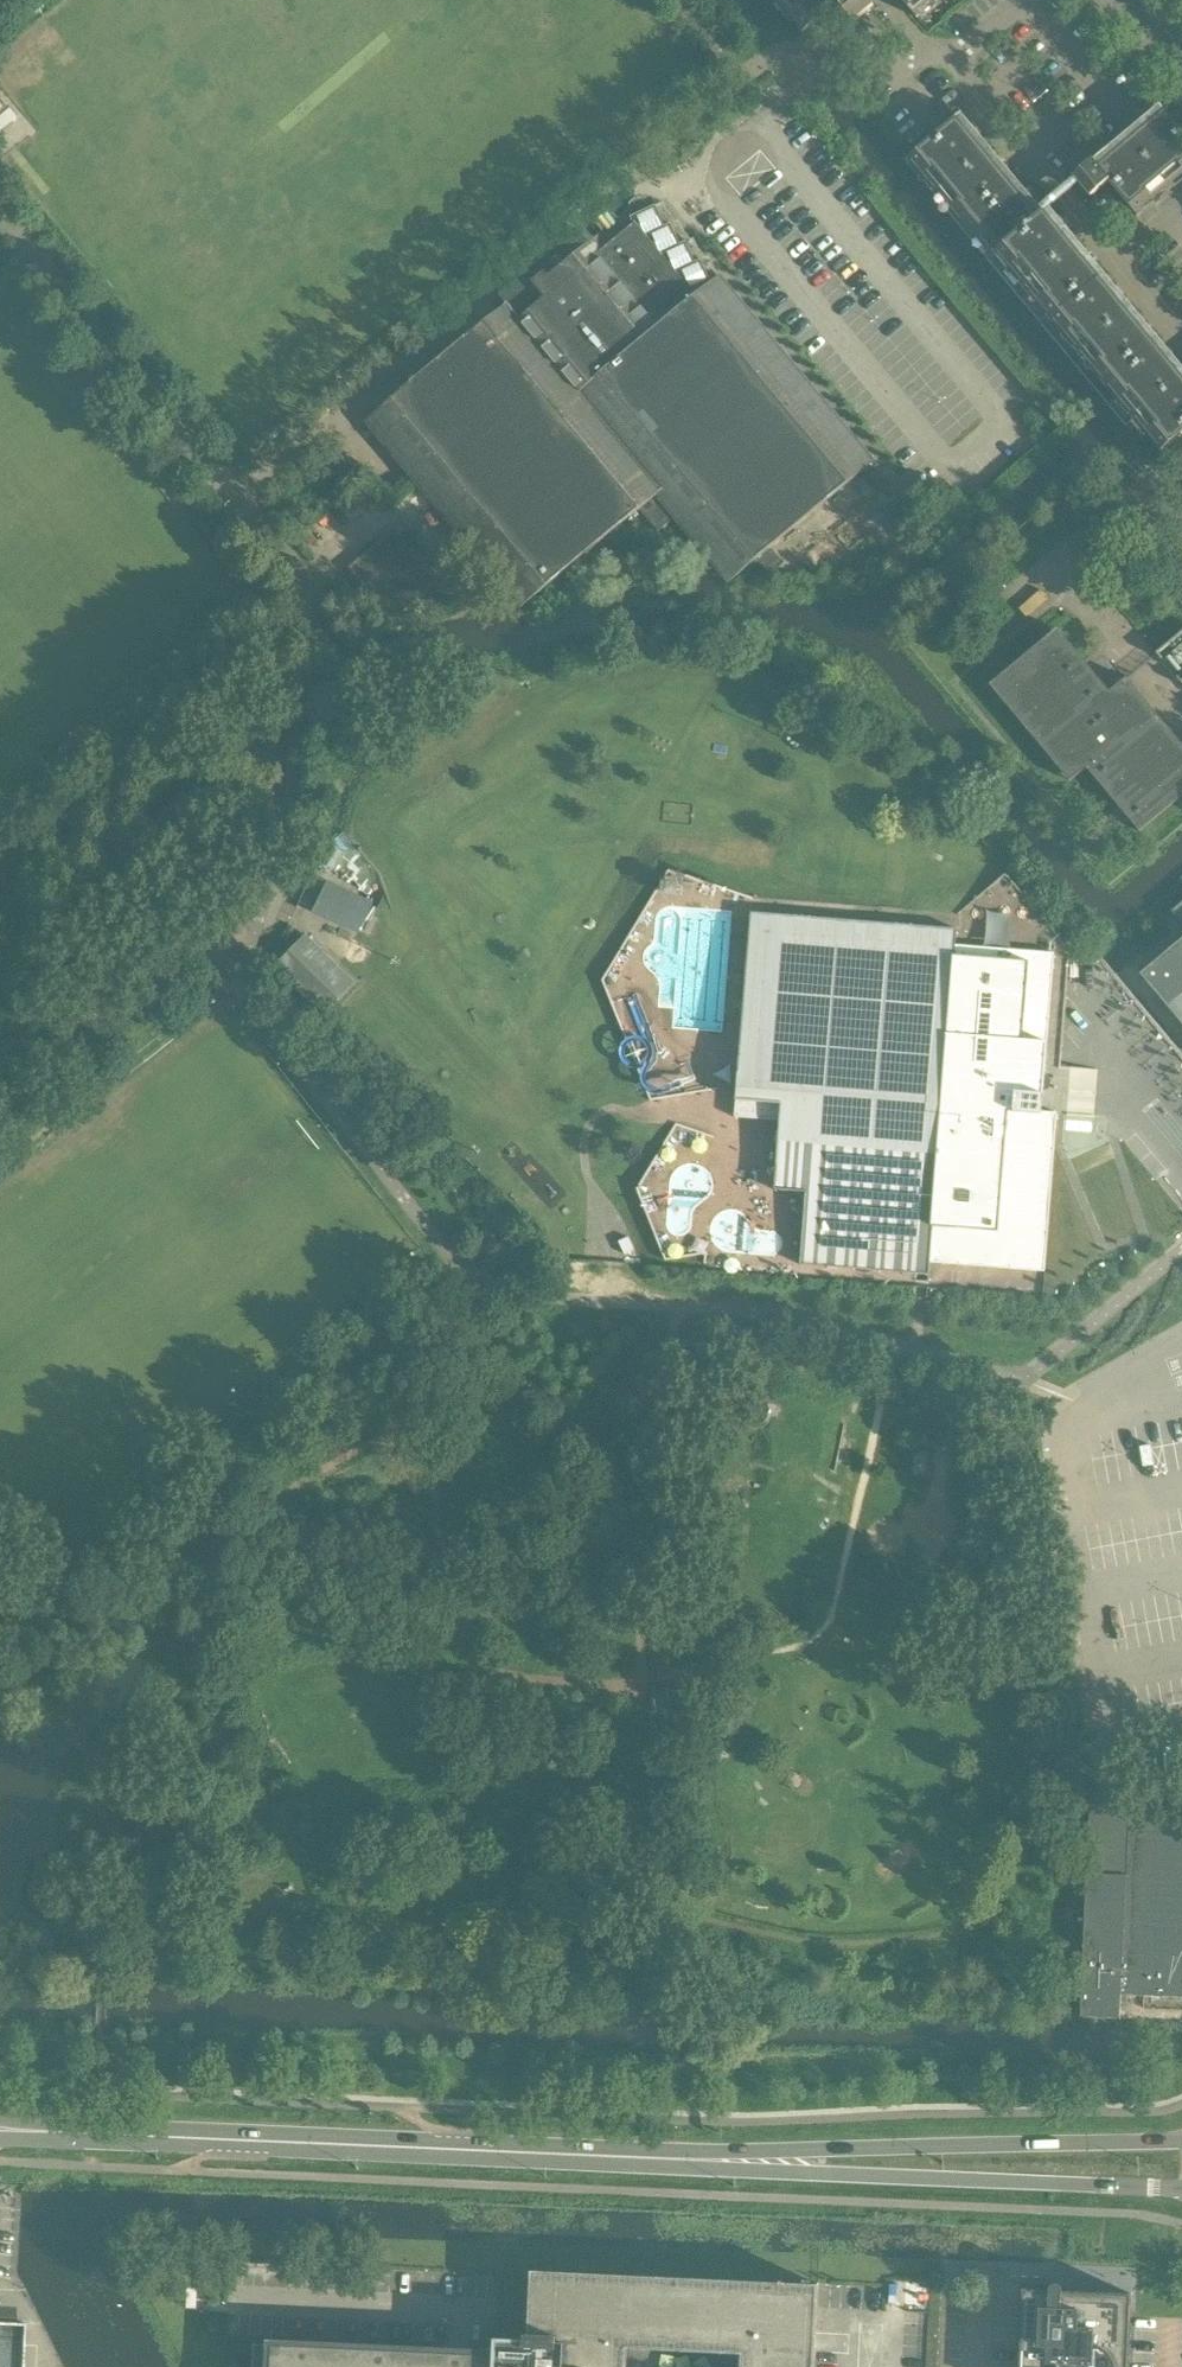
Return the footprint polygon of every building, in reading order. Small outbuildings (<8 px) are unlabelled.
[(803,34),(838,5),(853,23),(874,6),(869,0),(775,0),(803,34)] [(917,18),(939,0),(902,0),(917,18)] [(0,98),(0,135),(18,120),(0,98)] [(1137,217),(1181,180),(1181,133),(1160,106),(1093,161),(1074,177),(1091,197),(1109,182),(1137,217)] [(1031,187),(1026,192),(962,114),(907,159),(991,260),(996,256),(1161,453),(1181,436),(1181,368),(1031,187)] [(1072,181),(1043,208),(1053,220),(1083,194),(1072,181)] [(643,199),(636,199),(630,203),(629,210),(618,219),(611,211),(596,223),(603,232),(594,239),(583,226),(499,296),(507,305),(371,419),(525,604),(639,509),(658,532),(680,514),(733,579),(869,466),(715,281),(718,278),(713,265),(705,269),(654,208),(652,210),(643,199)] [(347,569),(381,609),(394,598),(405,611),(427,592),(416,579),(430,568),(396,528),(347,569)] [(1139,832),(1181,796),(1181,744),(1126,677),(1110,691),(1057,629),(989,685),(1070,782),(1086,768),(1139,832)] [(1057,934),(1003,868),(952,912),(759,898),(663,864),(599,979),(650,1100),(666,1112),(678,1122),(634,1188),(665,1259),(707,1251),(706,1263),(923,1282),(1045,1294),(1046,1272),(1057,1115),(1062,1116),(1066,1116),(1067,1104),(1099,1106),(1100,1090),(1102,1069),(1070,1066),(1061,1065),(1066,945),(1057,934)] [(373,898),(329,878),(315,909),(361,930),(373,898)] [(1171,911),(1181,924),(1181,902),(1171,911)] [(307,932),(278,962),(324,1008),(354,978),(307,932)] [(1140,974),(1181,1024),(1181,939),(1140,974)] [(1131,1794),(1090,1793),(1087,1873),(1080,2017),(1121,2019),(1122,1995),(1181,1998),(1181,1807),(1136,1805),(1136,1795),(1131,1794)] [(495,2338),(494,2355),(412,2351),(265,2344),(255,2344),(254,2366),(627,2366),(627,2349),(742,2354),(741,2366),(814,2366),(818,2285),(676,2278),(532,2271),(529,2335),(525,2335),(525,2339),(496,2338),(495,2338)] [(1020,2366),(1128,2366),(1132,2295),(1062,2292),(1062,2291),(1063,2290),(1062,2289),(1062,2288),(1062,2287),(1061,2286),(1060,2285),(1059,2284),(1058,2284),(1057,2284),(1056,2284),(1055,2284),(1054,2284),(1053,2284),(1053,2285),(1052,2285),(1051,2286),(1051,2287),(1050,2287),(1050,2288),(1050,2289),(1050,2290),(1050,2291),(1023,2290),(1020,2366)] [(23,2325),(0,2323),(0,2366),(21,2366),(23,2325)]
